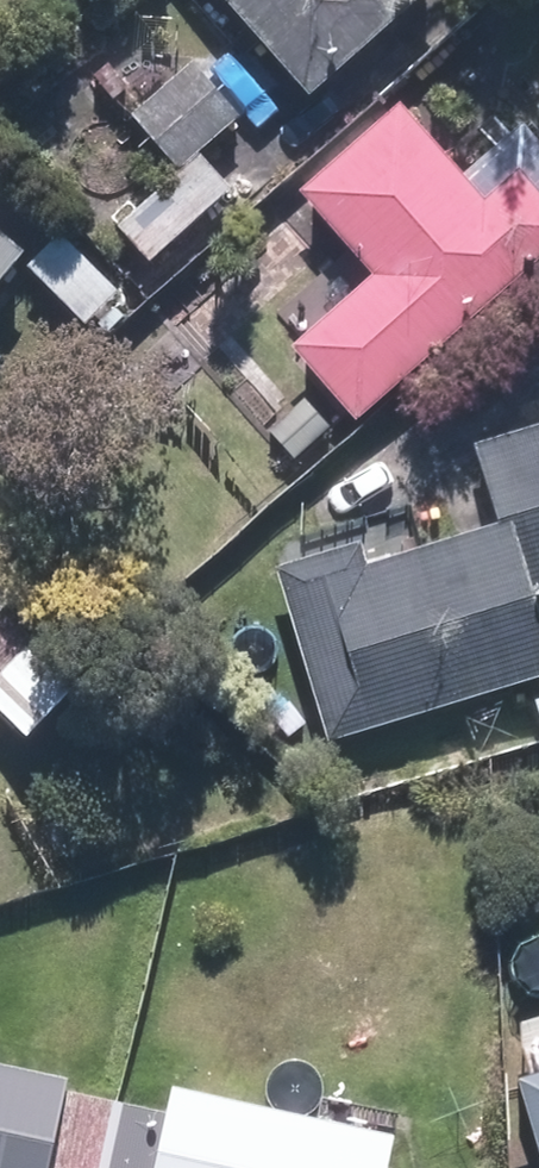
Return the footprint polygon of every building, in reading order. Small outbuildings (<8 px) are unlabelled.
[(317,98),(431,0),(232,0),(317,98)] [(202,155),(244,121),(257,137),(291,109),(238,44),(210,67),(201,55),(132,111),(179,168),(116,219),(154,266),(237,198),(202,155)] [(538,264),(538,137),(533,131),(481,179),(409,98),(302,194),(374,275),(294,346),(363,422),(538,264)] [(61,229),(30,263),(95,324),(127,290),(61,229)] [(28,253),(0,230),(0,288),(28,253)] [(494,446),(515,515),(538,593),(538,432),(494,446)] [(276,564),(331,744),(538,680),(538,593),(515,515),(413,546),(406,524),(276,564)] [(30,637),(0,676),(0,701),(43,734),(85,680),(30,637)] [(0,1055),(0,1167),(56,1167),(73,1085),(76,1070),(0,1055)] [(176,1082),(158,1167),(389,1167),(398,1128),(176,1082)] [(73,1085),(56,1167),(158,1167),(171,1105),(73,1085)]
